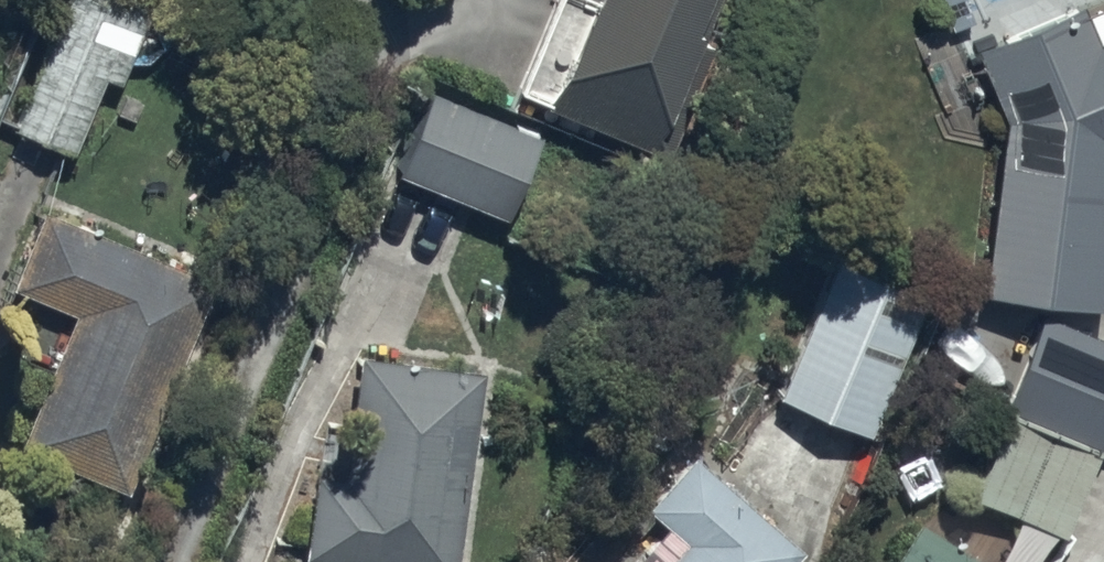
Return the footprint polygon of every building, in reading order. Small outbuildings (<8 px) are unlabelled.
[(75,155),(105,80),(121,87),(153,8),(132,0),(69,0),(16,131),(75,155)] [(667,161),(712,52),(701,47),(720,0),(557,0),(516,99),(667,161)] [(1103,315),(1103,46),(1096,49),(1081,11),(975,55),(1005,126),(981,302),(1103,315)] [(432,98),(399,178),(508,222),(540,142),(432,98)] [(21,451),(128,496),(214,291),(44,220),(14,291),(78,318),(21,451)] [(779,403),(871,441),(928,302),(836,265),(779,403)] [(1103,456),(1103,454),(1103,345),(1044,320),(1005,415),(1103,456)] [(307,561),(456,561),(481,379),(361,362),(344,485),(318,482),(307,561)] [(973,506),(1065,544),(1099,461),(1007,424),(973,506)] [(804,559),(694,462),(647,515),(687,550),(676,561),(801,561),(804,559)] [(919,530),(899,561),(972,561),(919,530)]
